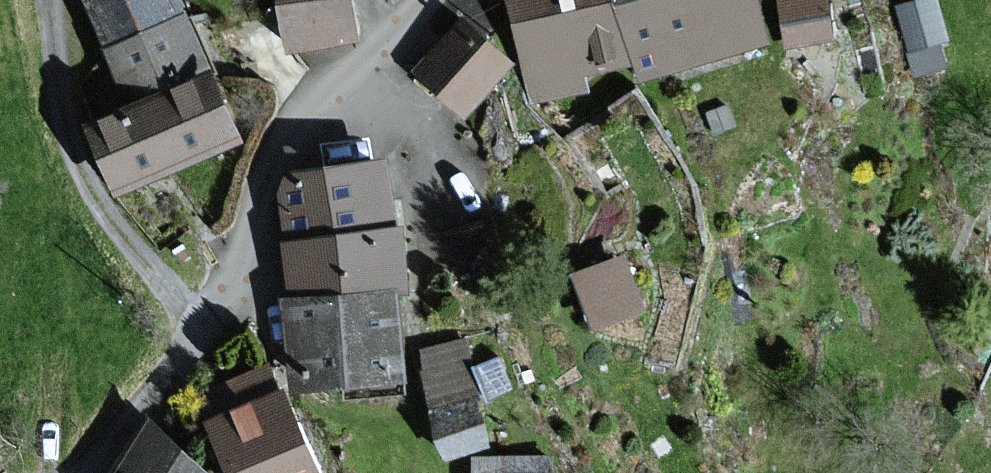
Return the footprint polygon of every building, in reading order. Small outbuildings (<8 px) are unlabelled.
[(109,45),(188,10),(183,0),(89,0),(109,45)] [(292,47),(358,38),(353,0),(286,0),(292,47)] [(635,61),(620,0),(510,0),(535,101),(588,88),(584,74),(635,61)] [(757,0),(620,0),(635,61),(639,76),(768,45),(757,0)] [(825,0),(797,0),(784,2),(791,44),(831,37),(825,0)] [(937,0),(933,0),(900,8),(909,48),(947,38),(938,5),(937,0)] [(109,45),(135,104),(214,69),(188,10),(109,45)] [(511,62),(465,20),(419,71),(465,113),(511,62)] [(244,138),(214,69),(135,104),(92,123),(122,192),(244,138)] [(284,194),(289,239),(398,227),(391,161),(295,172),(284,194)] [(284,240),(291,299),(399,287),(412,285),(405,226),(398,227),(289,239),(284,240)] [(628,258),(583,274),(601,325),(646,309),(628,258)] [(297,390),(410,377),(399,287),(291,299),(286,299),(297,390)] [(472,369),(467,344),(428,352),(448,452),(487,444),(478,396),(511,390),(505,362),(472,369)] [(272,366),(203,394),(213,420),(209,422),(230,472),(323,472),(288,389),(283,391),(272,366)] [(152,429),(120,472),(212,472),(152,429)] [(478,459),(478,472),(552,472),(552,459),(478,459)]
